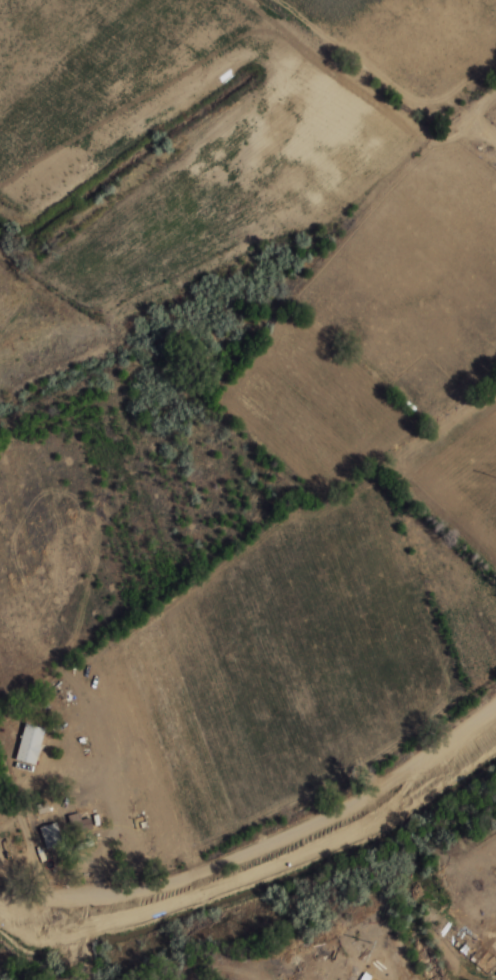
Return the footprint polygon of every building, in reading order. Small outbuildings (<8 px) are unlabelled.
[(36,765),(45,729),(24,724),(16,761),(36,765)] [(91,831),(91,820),(73,821),(73,832),(91,831)] [(39,827),(46,848),(63,843),(56,822),(39,827)]
